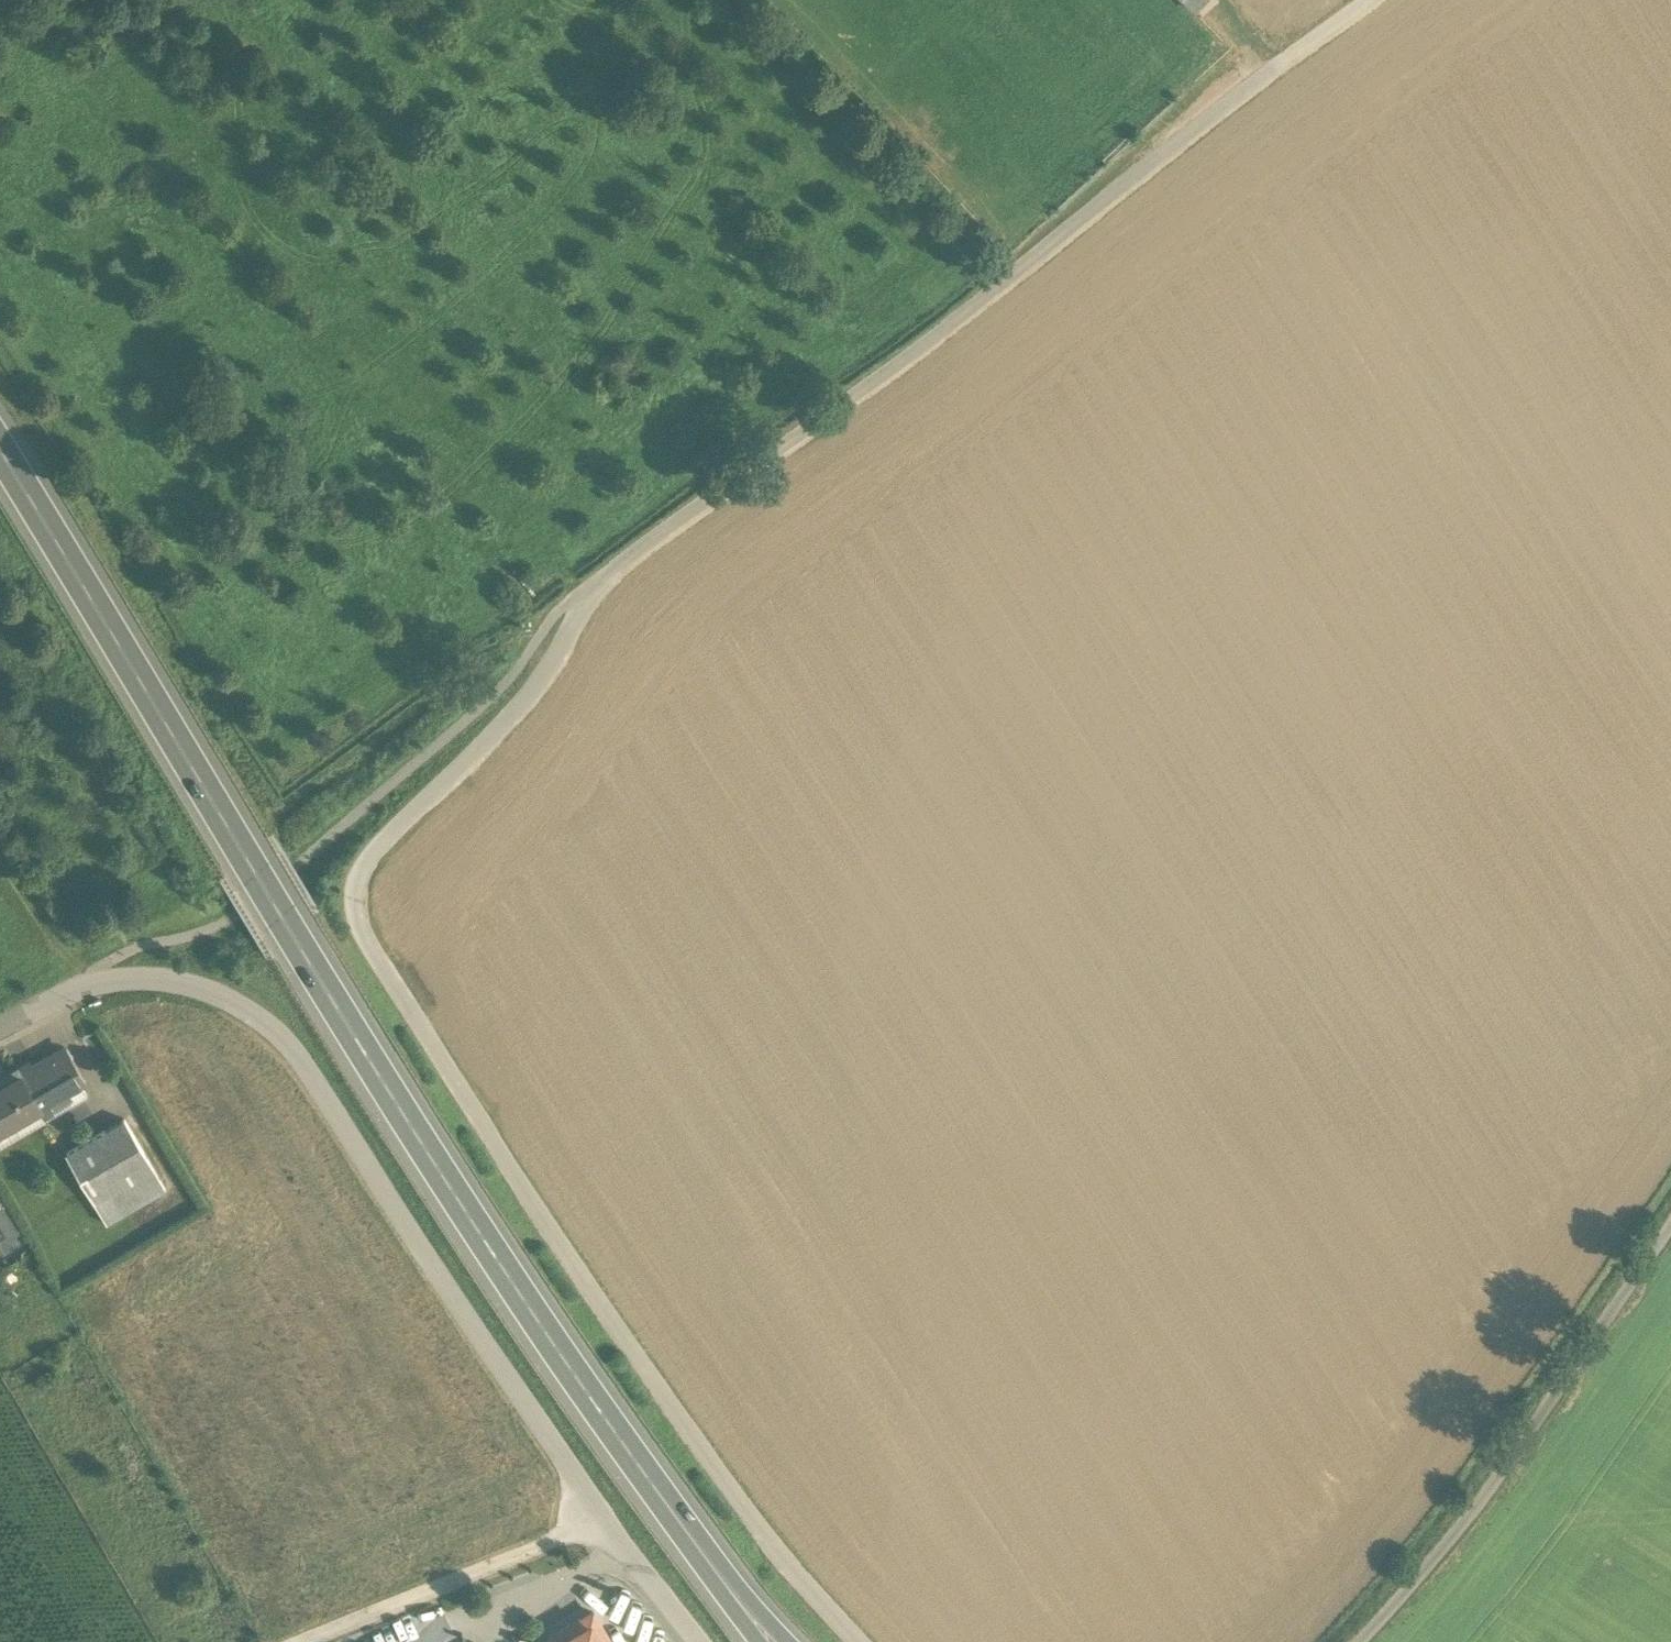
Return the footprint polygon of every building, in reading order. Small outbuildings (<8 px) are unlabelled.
[(1205,0),(1183,0),(1193,11),(1205,0)] [(63,1050),(19,1076),(38,1108),(37,1109),(41,1116),(52,1109),(48,1102),(82,1083),(63,1050)] [(0,1087),(0,1130),(37,1109),(38,1108),(19,1076),(15,1069),(6,1075),(10,1081),(0,1087)] [(0,1130),(0,1148),(44,1122),(41,1116),(37,1109),(0,1130)] [(151,1168),(123,1121),(64,1155),(92,1203),(151,1168)] [(151,1168),(92,1203),(105,1224),(164,1191),(151,1168)] [(0,1192),(0,1232),(6,1243),(24,1233),(0,1192)] [(540,1641),(609,1641),(591,1612),(540,1641)]
